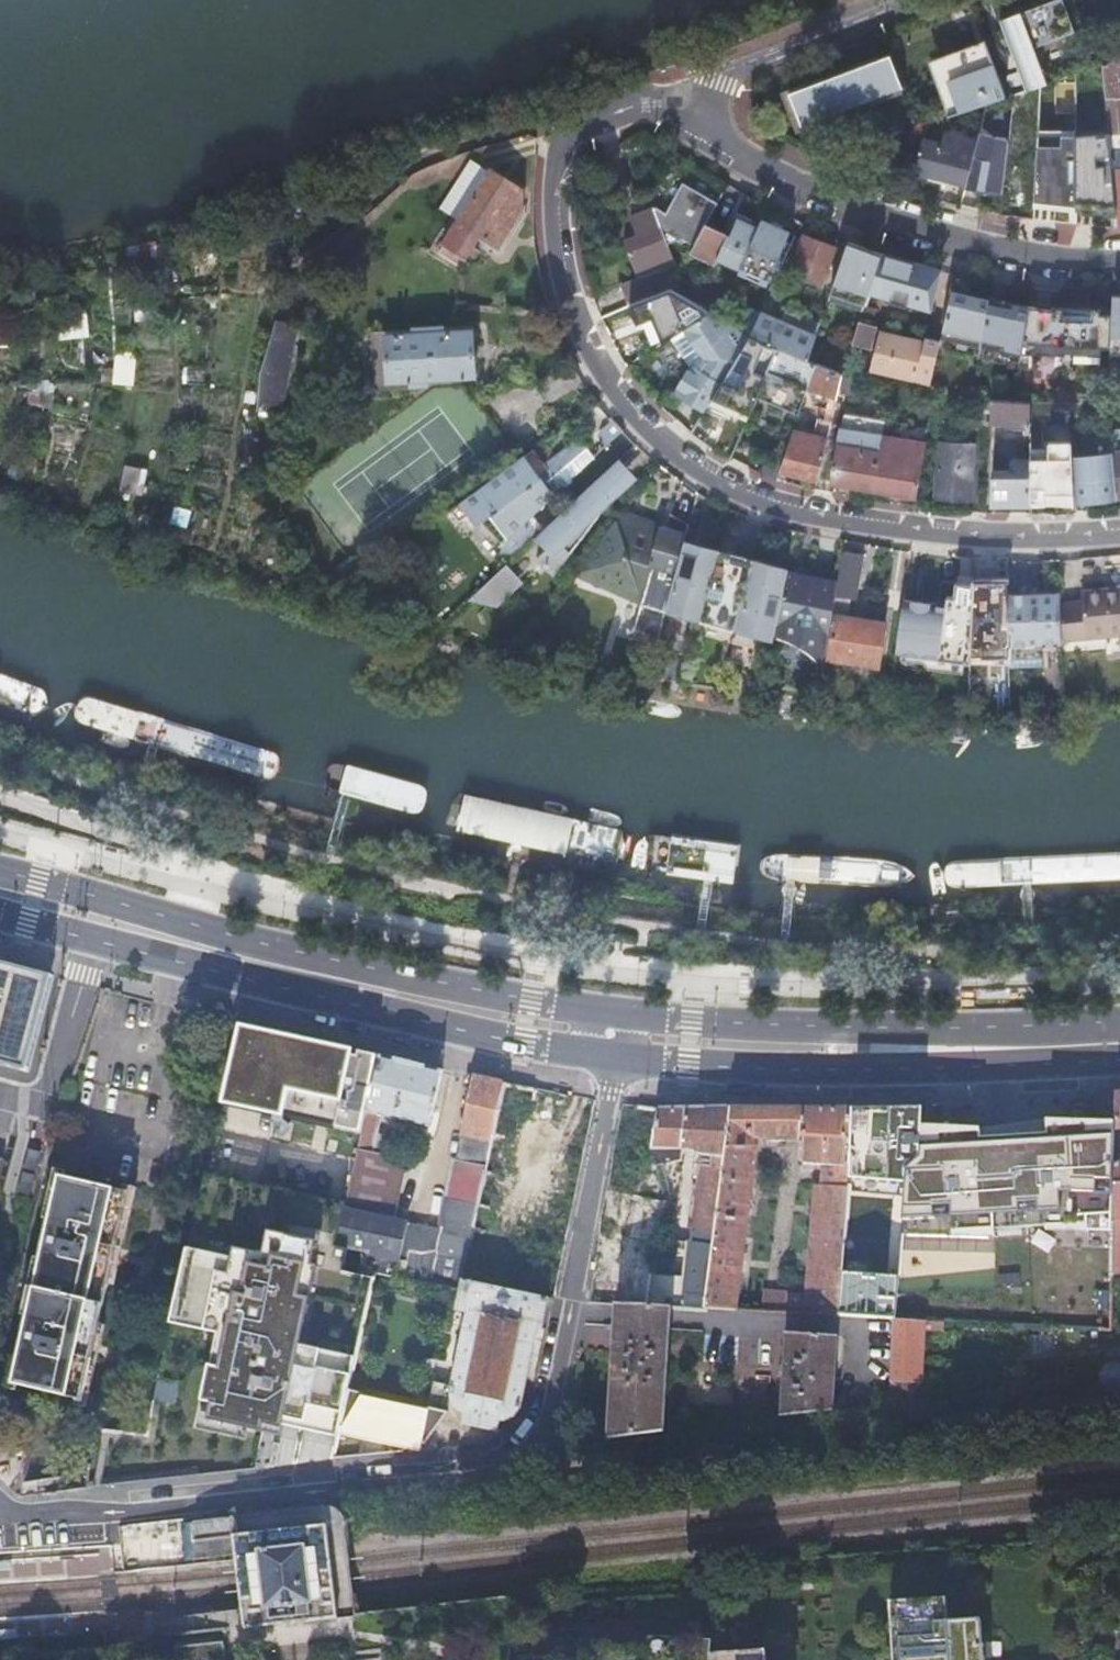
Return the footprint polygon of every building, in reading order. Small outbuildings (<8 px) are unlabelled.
[(1050,0),(1033,0),(999,13),(1001,18),(1050,0)] [(1003,27),(1009,25),(1018,52),(1034,46),(1066,34),(1076,30),(1065,0),(1050,0),(1001,18),(1000,19),(1003,27)] [(1026,88),(1047,82),(1036,52),(1034,46),(1018,52),(1009,25),(1003,27),(1026,88)] [(1034,46),(1036,52),(1069,40),(1066,34),(1034,46)] [(950,63),(937,67),(953,112),(948,114),(948,116),(987,102),(1006,95),(985,39),(983,39),(984,40),(984,41),(987,49),(955,60),(950,62),(950,63)] [(984,40),(928,60),(948,114),(953,112),(937,67),(950,63),(950,62),(955,60),(953,52),(984,41),(984,40)] [(984,41),(953,52),(955,60),(987,49),(984,41)] [(800,125),(902,87),(890,54),(781,95),(788,116),(795,113),(800,125)] [(1102,63),(1102,66),(1109,138),(1110,138),(1113,166),(1119,165),(1119,57),(1102,63)] [(1109,138),(1102,66),(1086,71),(1088,114),(1082,115),(1077,121),(1079,149),(1086,156),(1110,154),(1109,138)] [(1036,146),(1040,86),(1013,95),(1009,127),(1030,118),(1027,146),(1036,146)] [(795,113),(788,116),(793,128),(800,125),(795,113)] [(992,134),(982,127),(978,141),(974,154),(966,184),(1003,191),(1008,140),(992,138),(992,134)] [(1008,135),(982,127),(992,134),(992,138),(1008,140),(1008,135)] [(940,143),(922,138),(921,141),(912,171),(923,174),(958,182),(966,184),(974,154),(978,141),(955,135),(945,132),(943,132),(940,143)] [(469,159),(439,210),(459,222),(489,172),(469,159)] [(513,187),(489,172),(459,222),(440,253),(460,264),(466,254),(474,259),(479,251),(471,246),(478,236),(498,248),(520,212),(522,192),(517,189),(514,187),(513,187)] [(958,182),(923,174),(922,177),(928,179),(928,180),(953,186),(953,185),(958,186),(958,182)] [(1035,178),(1033,220),(1066,223),(1066,179),(1035,178)] [(621,285),(630,304),(670,287),(677,274),(686,257),(697,238),(716,203),(680,185),(674,196),(675,197),(671,206),(671,213),(674,218),(669,220),(667,216),(665,214),(654,208),(628,218),(635,237),(622,242),(637,279),(621,285)] [(674,196),(665,214),(667,216),(669,220),(674,218),(671,213),(671,206),(675,197),(674,196)] [(763,278),(776,249),(729,228),(716,258),(763,278)] [(820,286),(834,247),(803,235),(787,273),(820,286)] [(859,269),(866,248),(847,241),(840,263),(859,269)] [(930,309),(939,270),(909,262),(881,253),(871,293),(869,291),(861,317),(875,321),(879,309),(875,308),(879,295),(893,298),(891,304),(920,313),(923,307),(930,309)] [(701,265),(686,257),(677,274),(670,287),(690,300),(693,293),(688,290),(701,265)] [(997,323),(1005,284),(983,280),(955,274),(942,330),(962,334),(971,336),(984,338),(986,327),(996,329),(996,333),(1005,335),(1007,325),(997,323)] [(755,325),(751,336),(778,347),(809,359),(816,336),(822,321),(822,320),(804,312),(801,316),(786,310),(788,305),(767,297),(755,325)] [(1074,320),(1076,303),(1032,299),(1028,341),(1080,346),(1082,321),(1074,320)] [(673,323),(663,303),(620,324),(629,345),(673,323)] [(1119,354),(1119,305),(1112,305),(1110,354),(1119,354)] [(738,328),(709,311),(684,328),(686,331),(684,332),(696,350),(697,349),(707,359),(700,370),(694,367),(677,393),(704,410),(719,386),(748,340),(751,336),(738,328)] [(822,320),(822,321),(828,323),(831,314),(825,311),(822,320)] [(743,319),(738,328),(751,336),(755,325),(743,319)] [(816,336),(809,359),(816,362),(843,373),(845,368),(859,324),(845,319),(841,332),(845,333),(841,346),(816,336)] [(859,321),(859,324),(845,368),(862,374),(876,327),(859,321)] [(293,330),(271,326),(269,331),(263,345),(258,365),(254,384),(253,406),(278,410),(293,330)] [(389,380),(422,378),(474,374),(472,331),(449,332),(449,326),(404,329),(404,335),(386,336),(389,380)] [(994,341),(996,333),(996,329),(986,327),(984,338),(994,341)] [(422,381),(422,378),(389,380),(386,336),(404,335),(404,329),(373,331),(376,384),(422,381)] [(778,347),(751,336),(748,340),(719,386),(724,388),(735,393),(741,395),(754,402),(759,389),(778,347)] [(876,370),(930,382),(939,345),(895,336),(894,340),(882,337),(881,337),(880,337),(879,338),(878,339),(872,364),(872,366),(872,367),(872,368),(874,369),(876,370)] [(1021,346),(1017,375),(1013,400),(1027,401),(1035,348),(1021,346)] [(809,359),(778,347),(759,389),(780,397),(778,403),(799,412),(808,387),(816,362),(809,359)] [(843,373),(816,362),(808,387),(837,397),(843,373)] [(959,372),(958,396),(990,398),(1013,400),(1017,375),(959,372)] [(990,398),(988,421),(1030,425),(1030,401),(1027,401),(1013,400),(990,398)] [(1119,429),(1119,406),(1108,407),(1110,425),(1111,436),(1116,435),(1115,429),(1119,429)] [(831,426),(832,419),(825,417),(823,423),(831,426)] [(606,448),(622,432),(619,429),(615,425),(612,421),(602,431),(600,441),(606,448)] [(872,488),(881,435),(840,428),(831,482),(872,488)] [(827,440),(793,430),(779,469),(818,480),(827,440)] [(922,442),(881,435),(872,488),(914,494),(922,442)] [(1111,436),(1108,437),(1110,453),(1115,498),(1117,498),(1113,459),(1112,452),(1113,452),(1113,450),(1111,436)] [(1108,437),(1095,442),(1101,499),(1115,498),(1110,453),(1108,437)] [(544,465),(532,448),(468,496),(476,506),(484,518),(489,515),(510,536),(595,458),(577,439),(544,465)] [(969,499),(972,444),(939,442),(935,498),(969,499)] [(1039,442),(1030,442),(1030,443),(1030,454),(1039,454),(1039,442)] [(1095,447),(1071,456),(1074,500),(1075,500),(1074,486),(1088,485),(1089,499),(1101,499),(1095,442),(1095,447)] [(1119,497),(1119,451),(1113,452),(1112,452),(1113,459),(1117,498),(1119,497)] [(992,501),(992,512),(997,512),(1002,512),(1008,513),(1009,501),(1029,501),(1029,463),(1010,463),(1010,457),(1005,457),(1004,479),(991,479),(990,501),(992,501)] [(628,476),(616,462),(597,481),(609,493),(610,493),(628,476)] [(1067,464),(1030,463),(1029,463),(1029,501),(1067,502),(1067,464)] [(609,493),(597,481),(543,530),(555,542),(547,550),(536,560),(544,568),(553,575),(606,506),(601,501),(609,493)] [(1074,486),(1075,500),(1089,499),(1088,485),(1074,486)] [(610,493),(609,493),(601,501),(606,506),(613,497),(610,493)] [(468,496),(458,503),(466,513),(476,506),(468,496)] [(663,609),(687,524),(666,518),(663,528),(627,518),(620,514),(572,577),(636,594),(639,603),(663,609)] [(555,542),(543,530),(536,537),(547,550),(555,542)] [(721,547),(738,551),(740,541),(724,537),(721,547)] [(787,572),(789,563),(770,558),(767,569),(752,565),(754,555),(738,551),(721,547),(719,546),(702,538),(686,600),(707,604),(706,612),(739,619),(744,601),(759,605),(756,617),(778,622),(787,572)] [(860,554),(842,551),(837,582),(831,620),(834,621),(831,639),(828,657),(878,666),(881,646),(884,627),(847,621),(850,598),(854,599),(860,554)] [(514,583),(501,570),(470,598),(492,603),(514,583)] [(824,665),(828,638),(831,620),(837,582),(812,577),(801,581),(798,574),(787,572),(778,622),(775,637),(785,639),(799,645),(812,654),(824,665)] [(950,600),(902,598),(900,656),(979,660),(984,576),(951,575),(950,600)] [(1061,640),(1087,638),(1119,634),(1119,587),(1081,591),(1083,604),(1060,607),(1061,640)] [(1060,607),(1060,591),(1008,593),(1009,606),(1010,645),(1061,644),(1061,640),(1060,607)] [(635,628),(655,634),(662,610),(642,604),(635,628)] [(1008,645),(1010,645),(1009,606),(1000,606),(1001,635),(998,635),(999,658),(1008,658),(1008,645)] [(1087,638),(1087,649),(1119,646),(1119,634),(1087,638)] [(1042,658),(1062,658),(1061,644),(1010,645),(1008,645),(1008,658),(1008,668),(1043,666),(1042,658)] [(0,958),(0,1060),(30,1068),(56,973),(0,958)] [(358,1061),(252,1034),(231,1113),(287,1127),(293,1102),(344,1115),(358,1061)] [(446,1066),(383,1053),(371,1114),(364,1149),(394,1152),(397,1136),(383,1130),(387,1114),(434,1121),(446,1066)] [(394,1152),(364,1149),(345,1243),(374,1249),(371,1269),(388,1273),(466,1288),(469,1278),(482,1209),(509,1080),(480,1073),(463,1155),(460,1157),(447,1225),(398,1216),(411,1152),(394,1152)] [(509,1080),(482,1209),(511,1215),(517,1188),(519,1176),(501,1172),(504,1158),(514,1160),(518,1138),(526,1140),(536,1085),(509,1080)] [(517,1188),(511,1215),(538,1220),(539,1215),(564,1092),(551,1089),(536,1085),(526,1140),(546,1144),(535,1192),(517,1188)] [(635,1146),(654,1147),(660,1107),(624,1103),(611,1167),(613,1167),(630,1171),(635,1146)] [(902,1104),(852,1106),(849,1159),(847,1184),(857,1185),(858,1176),(866,1176),(866,1155),(879,1155),(879,1135),(904,1133),(902,1104)] [(733,1107),(708,1311),(739,1313),(741,1294),(759,1145),(749,1144),(750,1133),(770,1133),(771,1140),(787,1140),(787,1133),(805,1133),(804,1149),(811,1158),(822,1158),(849,1159),(852,1106),(818,1106),(733,1107)] [(647,1309),(669,1311),(708,1315),(708,1311),(733,1107),(677,1107),(660,1107),(654,1147),(705,1148),(690,1276),(653,1272),(647,1309)] [(749,1144),(759,1145),(760,1140),(771,1140),(770,1133),(750,1133),(749,1144)] [(741,1294),(739,1313),(839,1316),(847,1184),(849,1159),(822,1158),(815,1298),(741,1294)] [(135,1199),(64,1183),(16,1390),(86,1407),(135,1199)] [(847,1184),(839,1316),(892,1318),(895,1318),(898,1287),(902,1245),(880,1244),(883,1186),(857,1185),(847,1184)] [(641,1207),(634,1240),(654,1244),(660,1211),(641,1207)] [(269,1281),(199,1263),(183,1328),(230,1340),(209,1419),(242,1425),(284,1433),(295,1435),(297,1425),(357,1438),(365,1392),(368,1367),(314,1353),(331,1286),(314,1282),(320,1258),(277,1247),(269,1281)] [(583,1295),(590,1301),(593,1302),(616,1305),(647,1309),(653,1272),(590,1265),(583,1295)] [(537,1326),(542,1327),(549,1297),(553,1297),(554,1295),(530,1290),(524,1289),(498,1284),(469,1278),(466,1288),(461,1309),(473,1311),(456,1392),(459,1394),(458,1398),(460,1403),(462,1406),(466,1409),(469,1413),(473,1413),(472,1423),(498,1428),(501,1418),(506,1417),(511,1415),(515,1412),(518,1408),(520,1403),(521,1403),(535,1339),(537,1326)] [(530,1290),(554,1295),(556,1287),(550,1286),(531,1282),(530,1290)] [(608,1372),(600,1436),(655,1430),(668,1323),(669,1311),(647,1309),(616,1305),(615,1317),(608,1372)] [(891,1375),(914,1375),(922,1375),(924,1320),(895,1318),(892,1318),(891,1375)] [(776,1416),(830,1410),(837,1339),(786,1333),(783,1367),(779,1367),(777,1384),(780,1384),(776,1416)] [(722,1361),(726,1337),(705,1334),(701,1357),(722,1361)] [(891,1375),(891,1396),(913,1396),(914,1375),(891,1375)] [(457,1411),(365,1392),(357,1438),(373,1441),(370,1458),(392,1456),(394,1445),(431,1452),(457,1411)] [(235,1544),(245,1624),(290,1619),(339,1613),(324,1521),(233,1532),(235,1544)] [(984,1616),(951,1618),(949,1595),(893,1599),(897,1659),(988,1659),(984,1616)] [(768,1647),(712,1651),(712,1659),(769,1659),(768,1647)]
